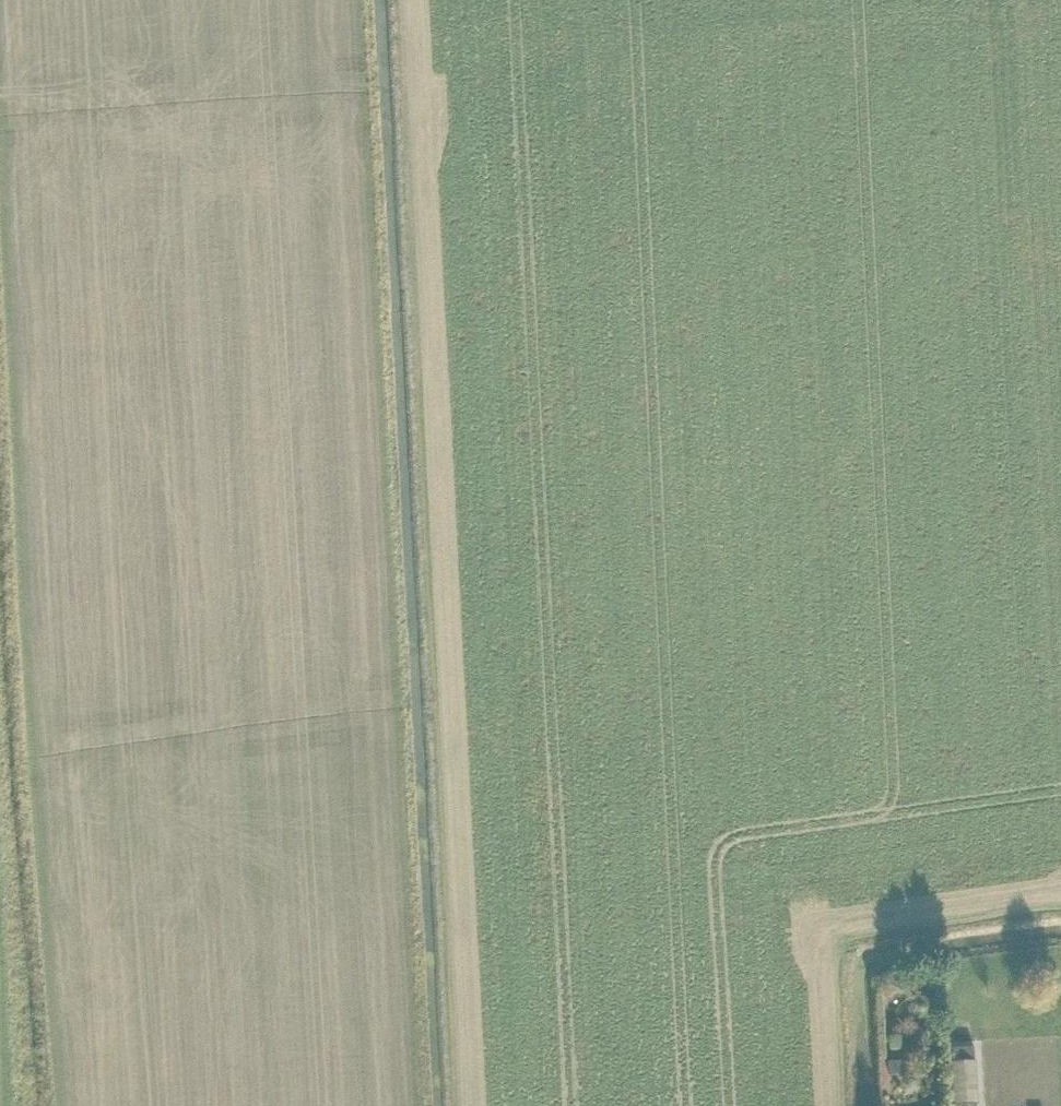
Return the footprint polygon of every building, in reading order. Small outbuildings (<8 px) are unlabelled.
[(950,1040),(963,1040),(963,1021),(950,1022),(950,1040)] [(954,1105),(956,1105),(977,1105),(974,1061),(973,1047),(951,1048),(952,1062),(954,1105)]
